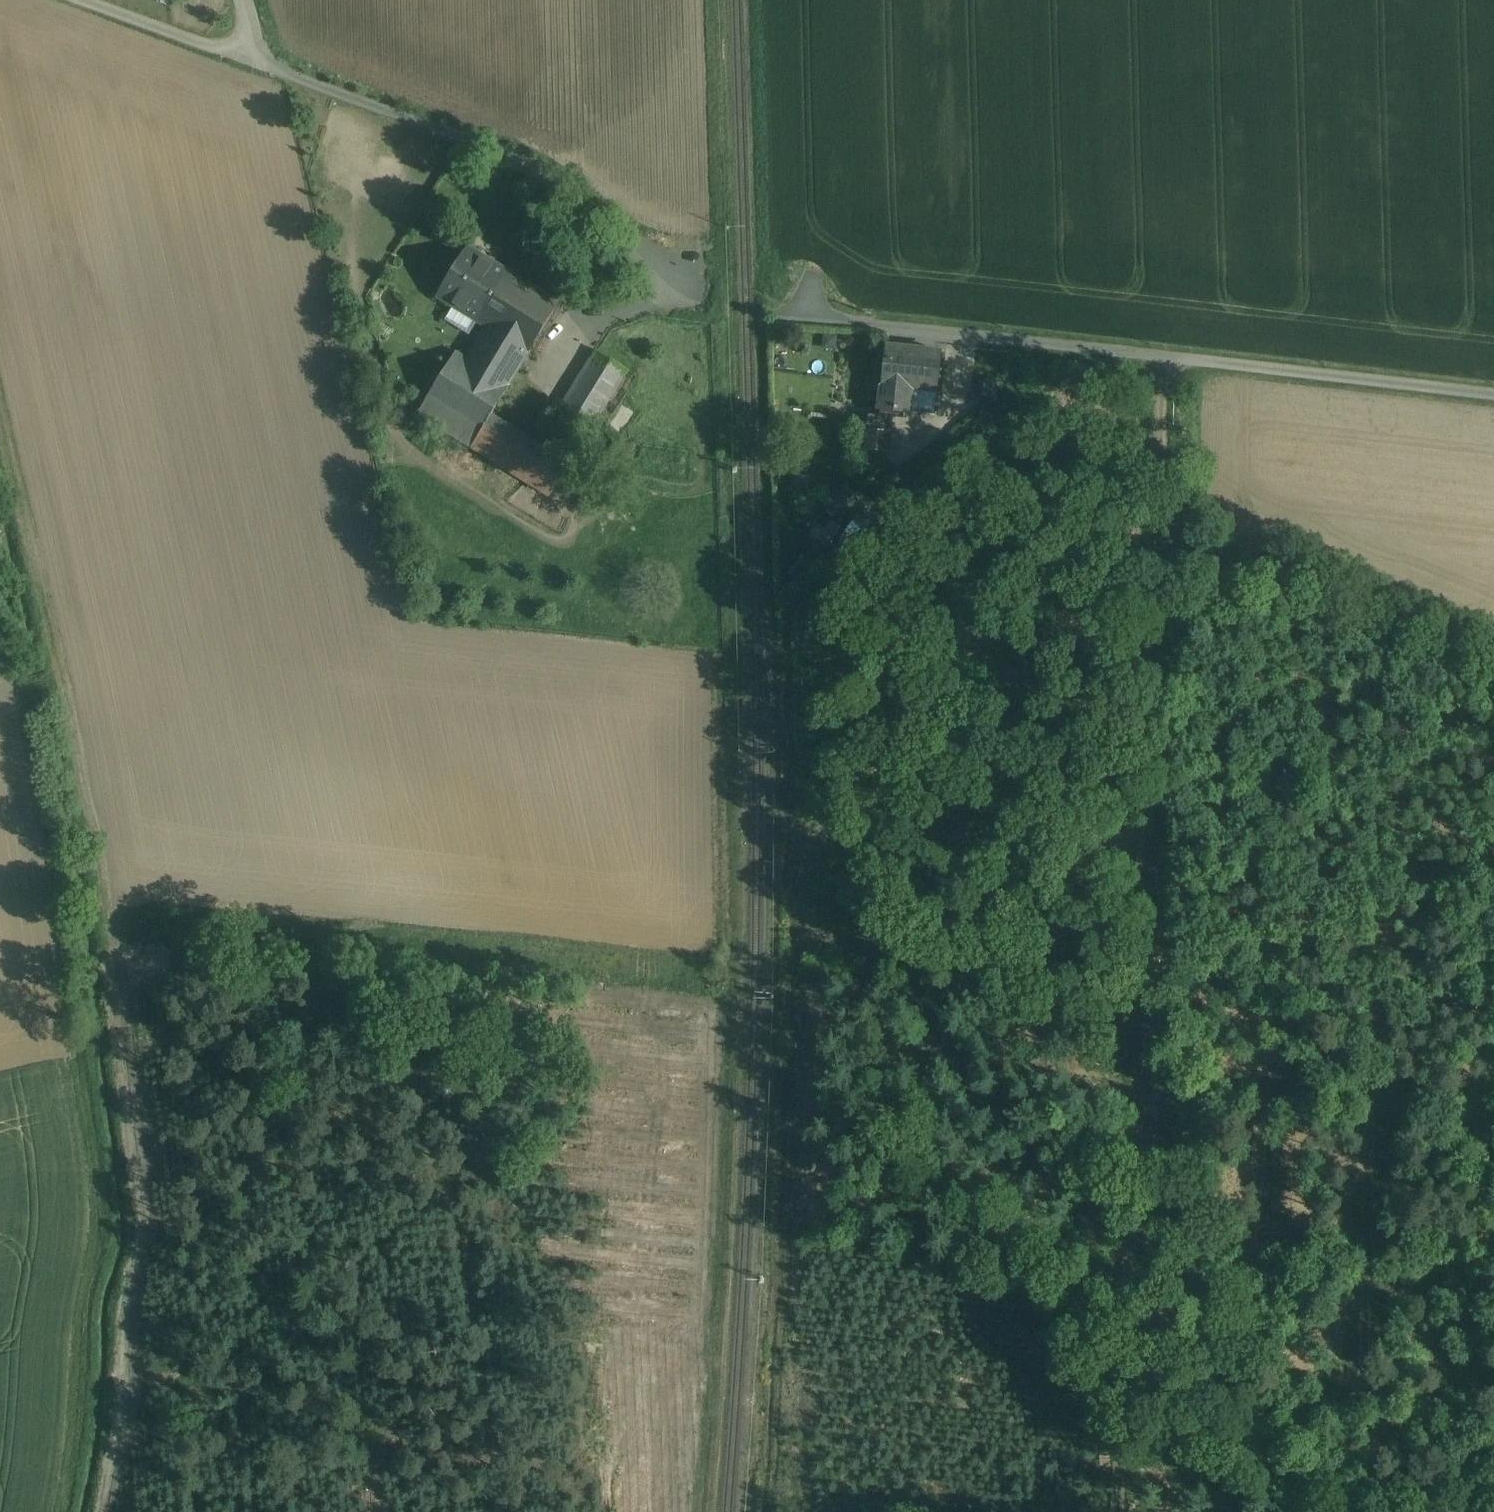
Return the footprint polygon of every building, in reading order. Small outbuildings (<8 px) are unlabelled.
[(480,254),(467,247),(437,297),(476,321),(507,271),(491,261),(494,256),(483,249),(480,254)] [(559,303),(507,271),(476,321),(486,327),(467,359),(456,352),(451,361),(418,414),(472,448),(491,417),(491,416),(559,303)] [(942,352),(887,346),(883,385),(911,388),(937,391),(942,352)] [(628,370),(597,351),(569,397),(600,416),(628,370)] [(911,388),(883,385),(880,409),(909,412),(911,388)] [(600,416),(569,397),(561,410),(592,429),(600,416)] [(894,416),(867,413),(866,421),(863,450),(865,450),(890,453),(894,416)] [(569,466),(491,417),(472,448),(550,496),(569,466)] [(563,422),(562,424),(563,425),(564,427),(566,428),(568,429),(570,428),(571,427),(572,425),(573,423),(572,421),(571,420),(570,419),(568,418),(566,419),(564,420),(563,422)] [(584,433),(584,431),(584,429),(583,428),(581,427),(579,426),(577,427),(575,428),(574,430),(574,432),(574,434),(575,435),(577,436),(579,437),(581,436),(583,435),(584,433)]
